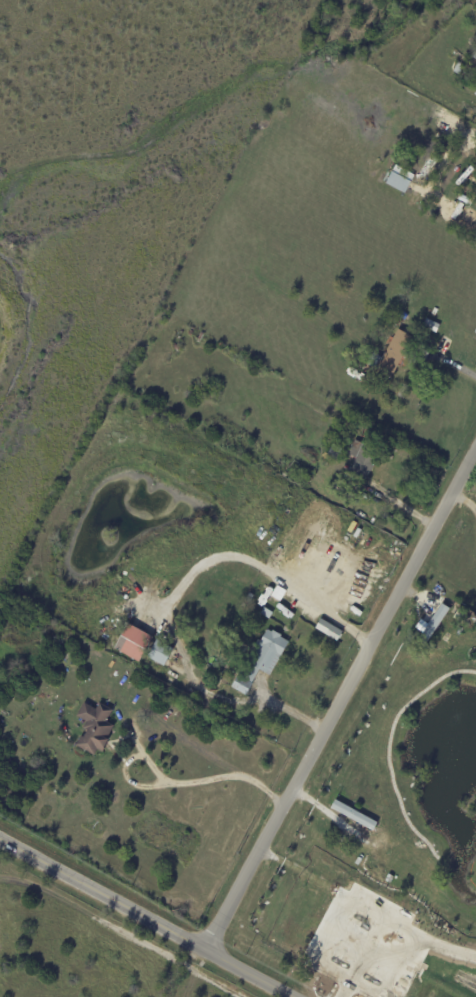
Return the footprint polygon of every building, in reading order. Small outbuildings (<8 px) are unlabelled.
[(453,73),(458,63),(464,66),(459,76),(453,73)] [(424,167),(441,137),(447,141),(431,171),(424,167)] [(386,185),(396,166),(415,177),(405,195),(386,185)] [(460,195),(470,200),(467,205),(457,201),(460,195)] [(408,318),(404,321),(400,318),(404,313),(409,316),(408,318)] [(399,319),(404,323),(401,328),(395,324),(399,319)] [(427,320),(440,327),(436,335),(423,328),(427,320)] [(403,334),(413,339),(404,356),(410,359),(404,371),(398,368),(391,380),(376,371),(376,370),(364,363),(370,352),(382,359),(398,331),(403,334)] [(333,446),(343,451),(336,462),(327,457),(333,446)] [(306,485),(312,474),(316,476),(309,487),(306,485)] [(420,620),(413,630),(429,640),(448,608),(440,604),(428,625),(420,620)] [(293,619),(286,621),(285,619),(278,621),(276,617),(291,612),(293,616),(292,617),(293,619)] [(342,632),(341,634),(342,635),(340,640),(339,639),(337,642),(315,629),(321,619),(342,632)] [(118,650),(114,648),(128,624),(152,638),(139,662),(118,650)] [(267,675),(259,670),(252,684),(253,684),(246,696),(231,688),(258,640),(261,642),(267,630),(272,632),(272,631),(281,636),(280,637),(289,642),(270,676),(267,675)] [(171,648),(173,649),(164,666),(147,657),(156,640),(171,648)] [(104,706),(113,711),(107,722),(114,726),(107,739),(109,740),(102,753),(97,750),(94,756),(76,746),(81,737),(83,738),(87,731),(83,729),(86,722),(76,717),(84,703),(95,710),(99,703),(104,706)] [(376,823),(334,800),(329,808),(372,831),(376,823)] [(387,884),(385,882),(388,875),(394,878),(390,885),(387,884)] [(344,918),(346,919),(336,935),(331,932),(324,943),(309,933),(327,906),(344,918)]
